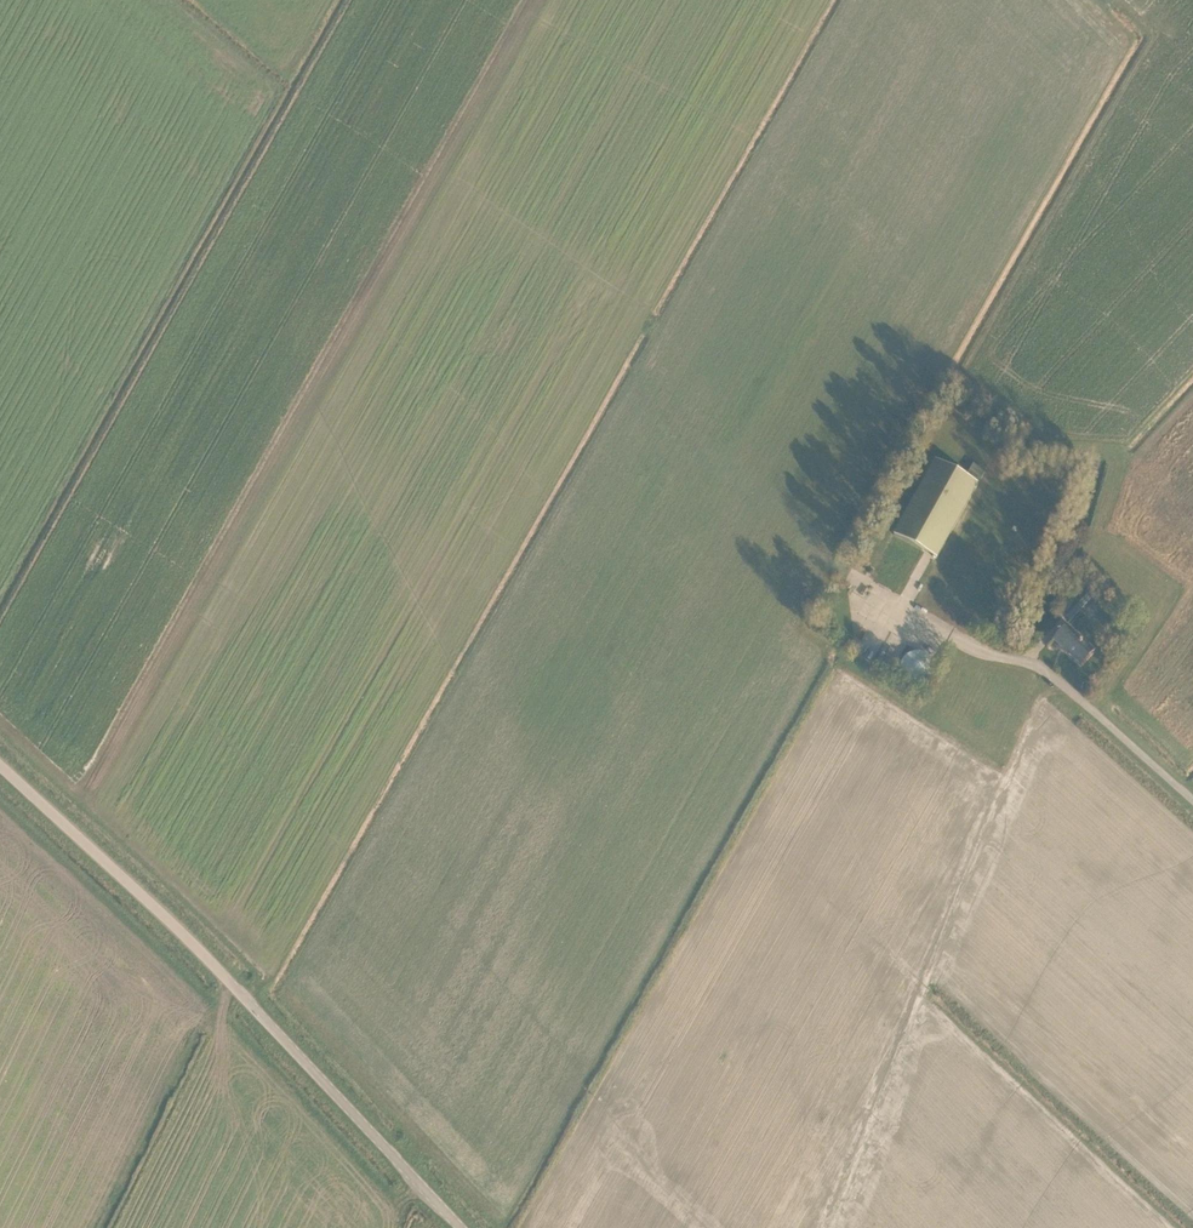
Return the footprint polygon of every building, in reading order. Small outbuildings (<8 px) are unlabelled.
[(896,532),(895,535),(923,552),(937,559),(974,493),(979,484),(935,461),(896,532)] [(963,579),(982,540),(974,537),(969,548),(967,547),(961,558),(953,574),(963,579)] [(1062,614),(1070,622),(1093,598),(1085,590),(1062,614)] [(1095,651),(1067,626),(1053,641),(1081,666),(1095,651)] [(920,652),(917,652),(916,652),(914,652),(913,652),(912,653),(909,654),(908,655),(906,656),(905,657),(904,658),(903,659),(903,660),(902,662),(901,663),(901,665),(901,666),(900,668),(900,669),(900,671),(901,672),(901,673),(901,675),(902,676),(903,678),(903,679),(904,680),(905,681),(906,682),(908,683),(909,684),(910,685),(912,685),(913,686),(914,686),(916,686),(917,686),(919,686),(920,686),(922,686),(923,685),(925,685),(926,684),(927,683),(928,682),(930,681),(931,680),(931,679),(932,678),(933,676),(934,675),(934,673),(934,672),(935,671),(935,669),(935,668),(934,666),(934,665),(934,663),(933,662),(932,660),(932,659),(931,658),(930,657),(928,656),(927,655),(926,654),(925,653),(923,653),(922,652),(920,652)]
